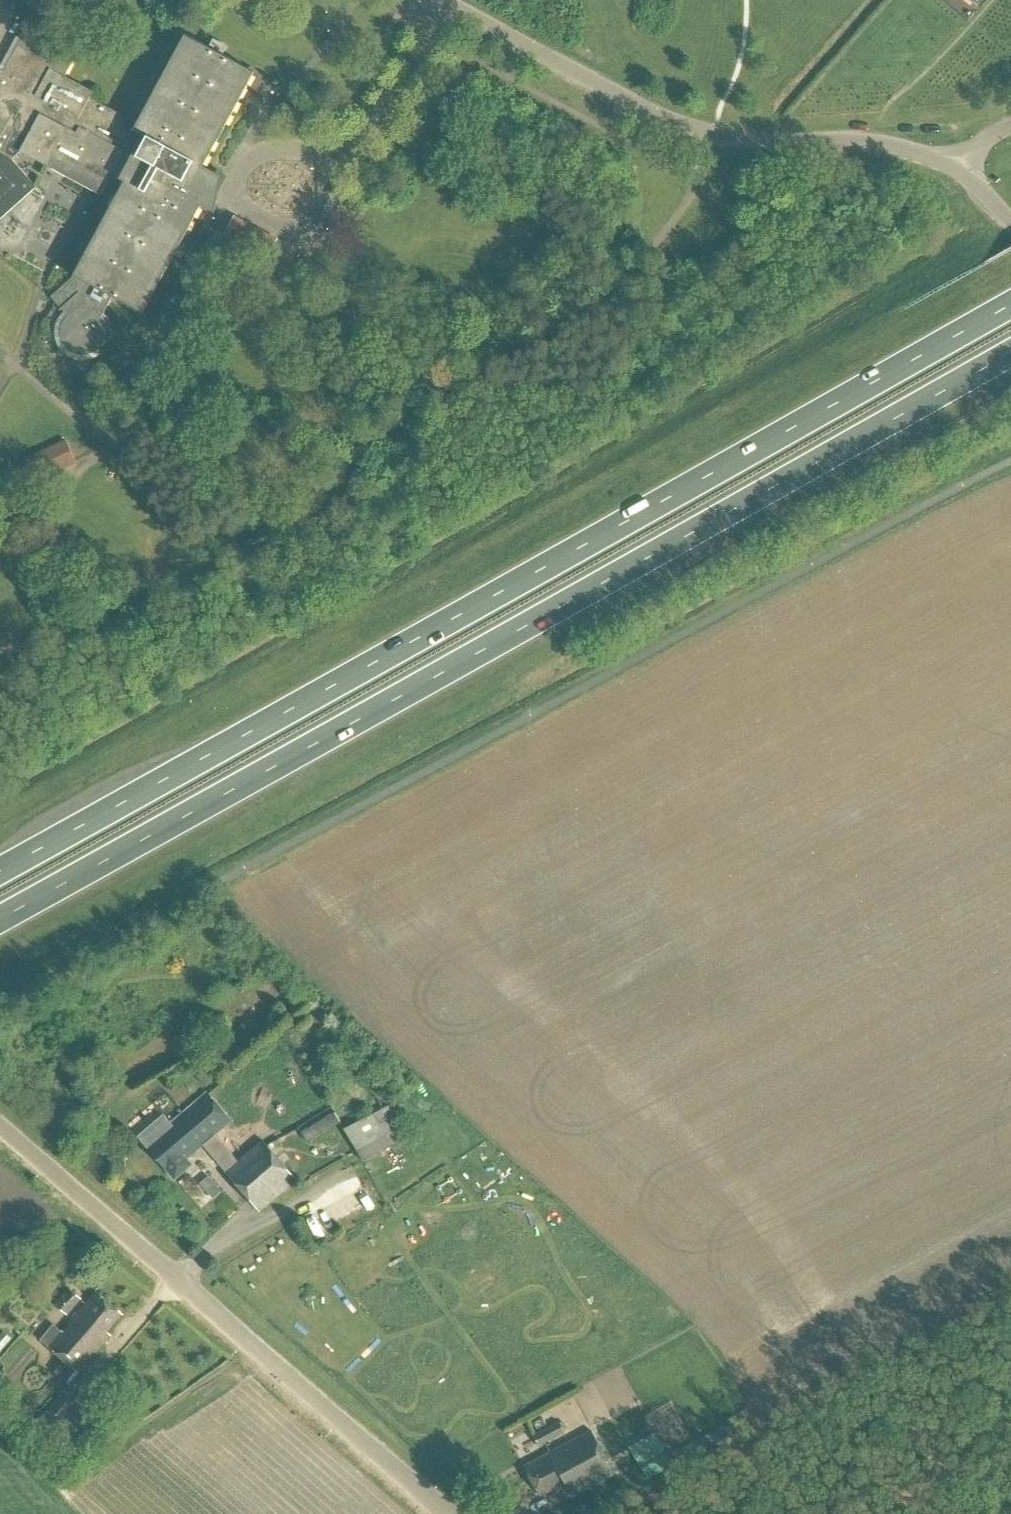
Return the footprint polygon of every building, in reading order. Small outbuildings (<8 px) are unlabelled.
[(38,188),(14,161),(22,153),(53,170),(60,174),(102,196),(109,182),(110,182),(113,176),(126,183),(74,277),(52,298),(62,309),(60,310),(61,311),(63,310),(69,317),(65,321),(63,326),(62,332),(62,338),(64,344),(67,348),(72,352),(77,355),(82,356),(88,355),(94,353),(98,350),(99,350),(117,334),(102,318),(113,298),(144,314),(202,207),(215,214),(216,210),(217,205),(219,198),(220,192),(224,177),(205,167),(236,109),(249,86),(251,86),(258,73),(251,69),(250,70),(187,36),(135,132),(122,125),(126,117),(91,98),(94,92),(66,77),(78,55),(41,36),(35,46),(22,39),(5,71),(0,68),(0,123),(15,131),(7,145),(5,155),(0,152),(0,222),(38,188)] [(238,210),(224,235),(267,259),(281,234),(238,210)] [(65,442),(25,462),(34,484),(75,465),(65,442)] [(234,1122),(208,1092),(172,1123),(175,1127),(149,1149),(176,1181),(194,1165),(189,1160),(234,1122)] [(390,1106),(346,1129),(364,1162),(407,1138),(390,1106)] [(335,1112),(302,1132),(308,1142),(341,1122),(340,1119),(335,1112)] [(299,1181),(264,1140),(226,1172),(261,1213),(299,1181)] [(306,1226),(354,1203),(343,1180),(294,1202),(306,1226)] [(56,1305),(68,1315),(82,1299),(70,1288),(56,1305)] [(68,1383),(80,1370),(101,1344),(99,1342),(123,1313),(98,1292),(52,1346),(66,1357),(54,1371),(68,1383)] [(63,1389),(45,1410),(61,1424),(80,1403),(63,1389)] [(77,1408),(62,1425),(75,1436),(90,1419),(77,1408)] [(46,1412),(33,1428),(49,1442),(63,1426),(46,1412)] [(559,1421),(533,1435),(539,1446),(565,1432),(559,1421)] [(48,1443),(57,1450),(66,1439),(58,1432),(48,1443)] [(615,1474),(593,1432),(526,1467),(541,1497),(566,1483),(573,1496),(615,1474)] [(655,1432),(630,1446),(642,1468),(667,1454),(655,1432)]
